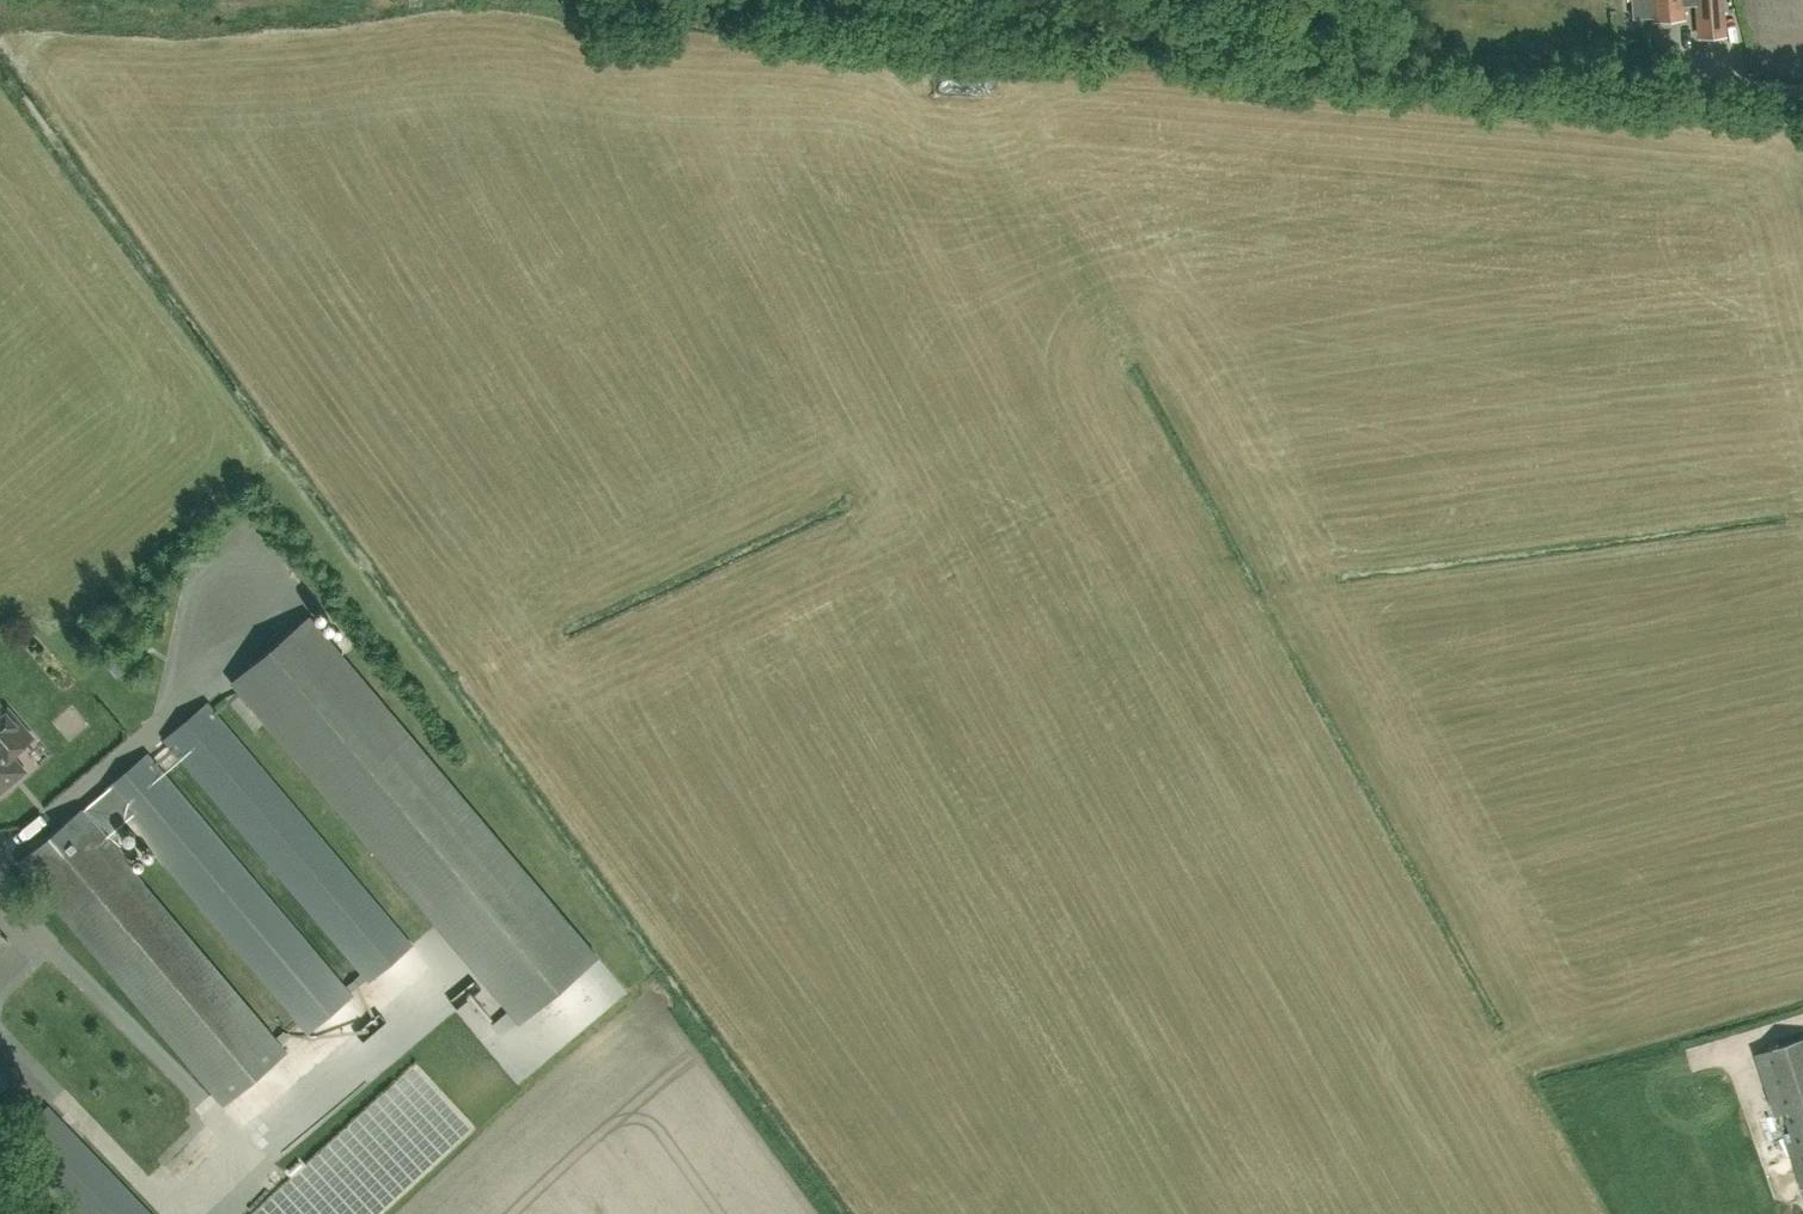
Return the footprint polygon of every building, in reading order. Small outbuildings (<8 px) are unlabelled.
[(1654,21),(1684,19),(1684,6),(1698,5),(1698,0),(1653,0),(1654,21)] [(1698,5),(1700,37),(1724,36),(1721,0),(1698,0),(1698,5)] [(231,683),(520,1022),(598,955),(310,616),(231,683)] [(82,647),(67,657),(76,670),(90,660),(82,647)] [(371,981),(413,945),(207,704),(165,739),(371,981)] [(25,771),(12,756),(34,737),(9,708),(6,712),(0,705),(0,793),(25,771)] [(106,792),(82,812),(81,811),(22,862),(227,1103),(286,1053),(105,840),(129,819),(311,1032),(353,996),(147,755),(105,791),(106,792)] [(0,931),(0,955),(12,944),(0,931)] [(33,974),(11,996),(174,1159),(212,1121),(63,971),(61,974),(47,988),(33,974)] [(1759,1054),(1802,1184),(1802,1040),(1759,1054)] [(49,1106),(12,1141),(82,1213),(152,1213),(49,1106)] [(285,1175),(269,1160),(235,1199),(222,1188),(212,1199),(223,1208),(218,1213),(251,1213),(285,1175)] [(1751,1205),(1754,1213),(1802,1213),(1802,1188),(1751,1205)]
